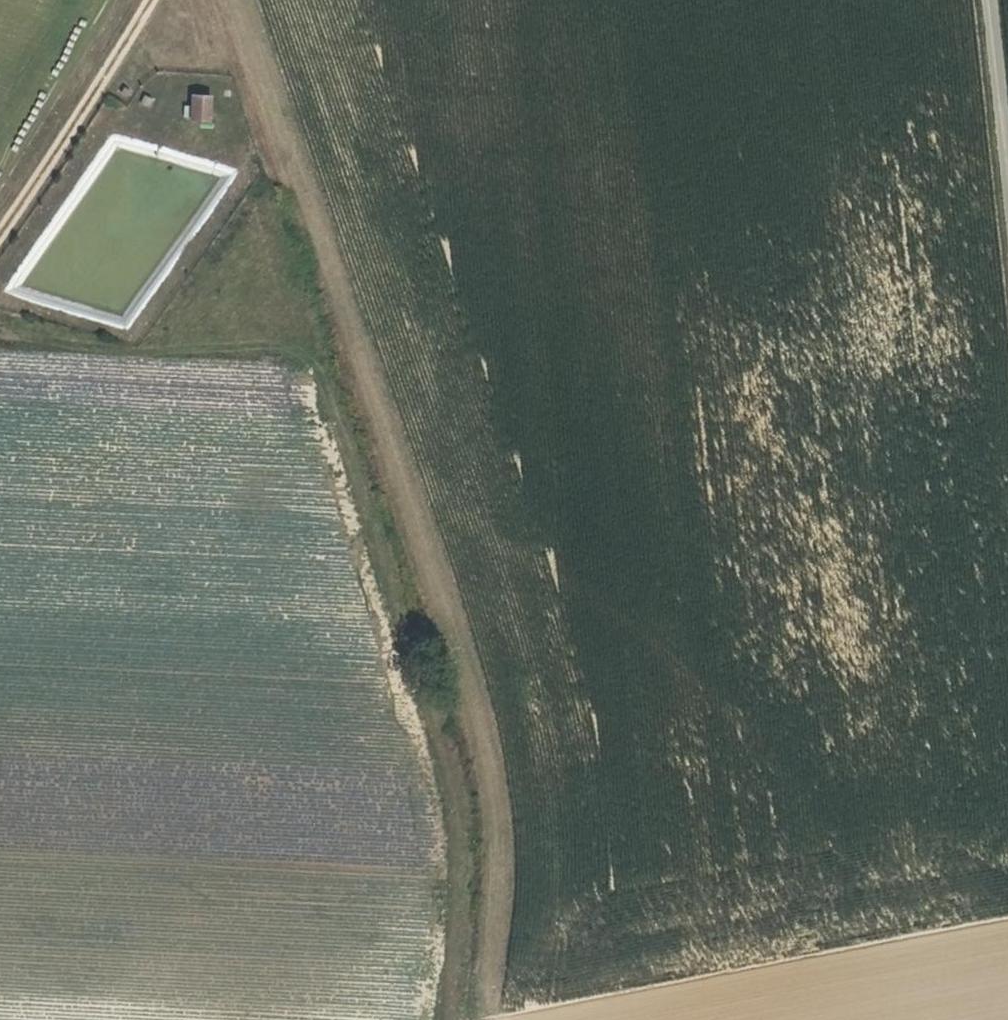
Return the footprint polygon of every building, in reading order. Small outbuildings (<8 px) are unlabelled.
[(190,91),(188,119),(211,121),(213,93),(190,91)]
